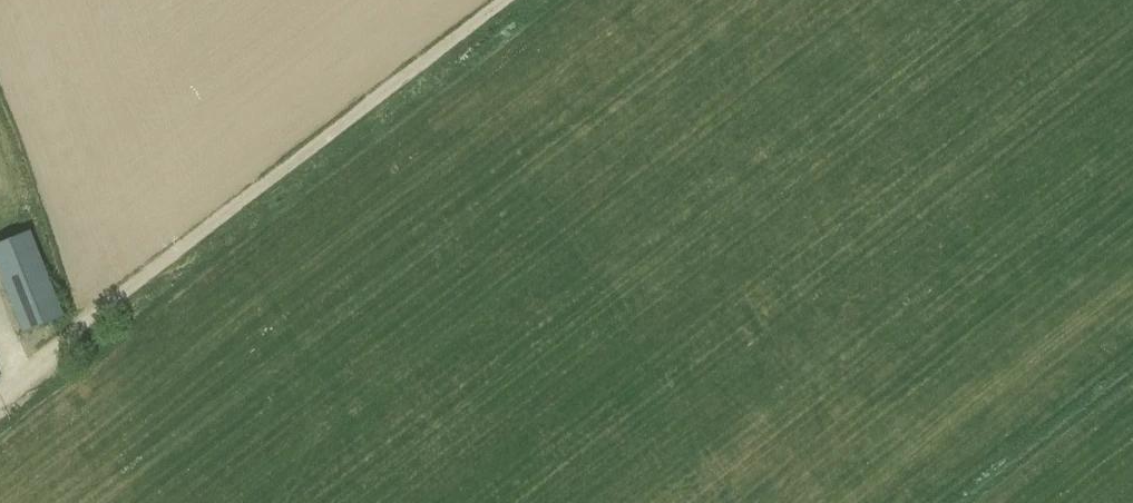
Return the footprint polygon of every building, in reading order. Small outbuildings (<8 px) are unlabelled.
[(0,244),(0,280),(22,335),(64,318),(29,232),(0,244)]
